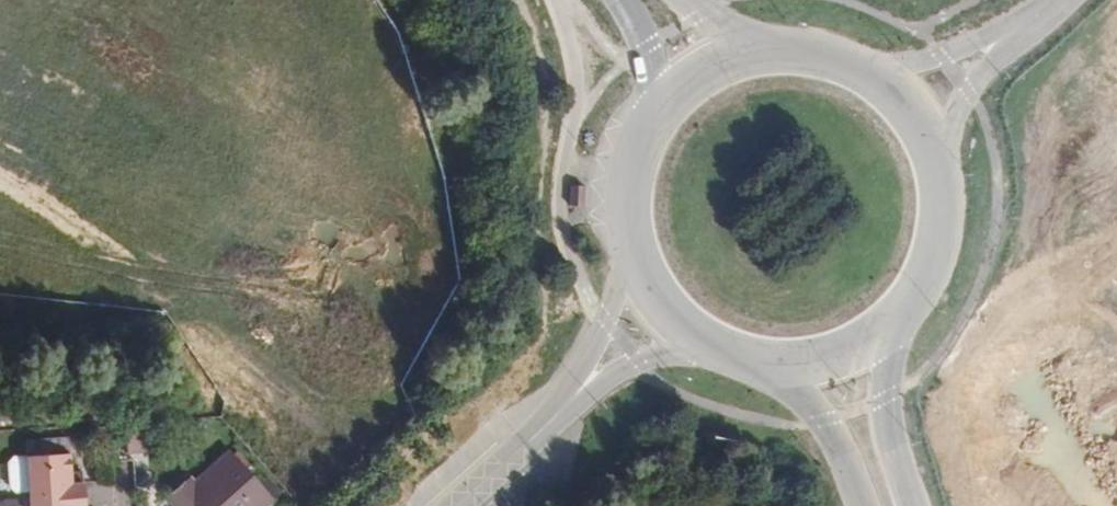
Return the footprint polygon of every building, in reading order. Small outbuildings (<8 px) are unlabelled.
[(127,454),(150,453),(148,423),(126,424),(127,454)] [(34,451),(35,461),(62,459),(61,449),(34,451)] [(273,499),(229,450),(211,466),(215,470),(198,485),(190,476),(166,498),(173,505),(265,505),(273,499)] [(83,488),(71,489),(69,459),(62,459),(35,461),(28,462),(29,497),(30,505),(85,505),(83,488)] [(17,498),(29,497),(27,462),(14,462),(10,468),(11,493),(17,498)]
